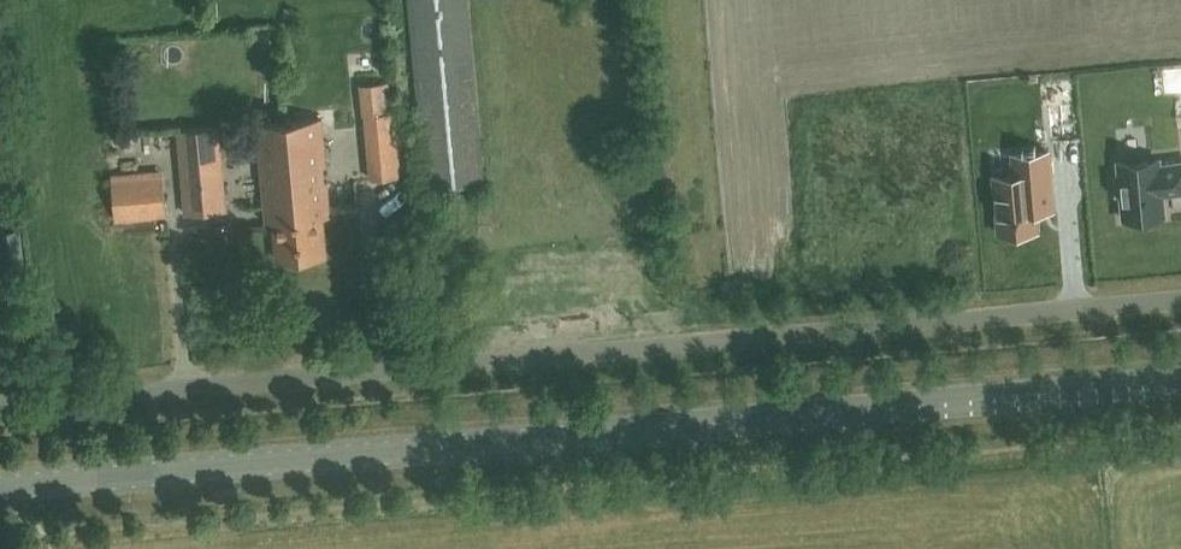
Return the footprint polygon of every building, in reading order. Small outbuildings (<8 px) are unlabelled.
[(484,182),(468,0),(409,0),(426,187),(484,182)] [(370,178),(401,176),(396,110),(364,113),(370,178)] [(289,120),(300,256),(324,254),(321,216),(330,215),(321,118),(289,120)] [(300,256),(289,120),(256,123),(264,220),(274,219),(277,258),(300,256)] [(185,211),(225,207),(218,126),(178,130),(185,211)] [(141,138),(117,140),(118,160),(142,158),(141,138)] [(1038,229),(1036,209),(1054,207),(1053,193),(1049,149),(1013,152),(1014,173),(994,174),(999,232),(1038,229)] [(1114,175),(1116,195),(1121,194),(1124,218),(1164,214),(1162,190),(1169,189),(1170,192),(1180,190),(1180,161),(1160,163),(1159,158),(1118,162),(1119,175),(1114,175)] [(167,216),(162,174),(112,178),(115,220),(167,216)] [(0,231),(0,265),(23,262),(19,229),(0,231)]
